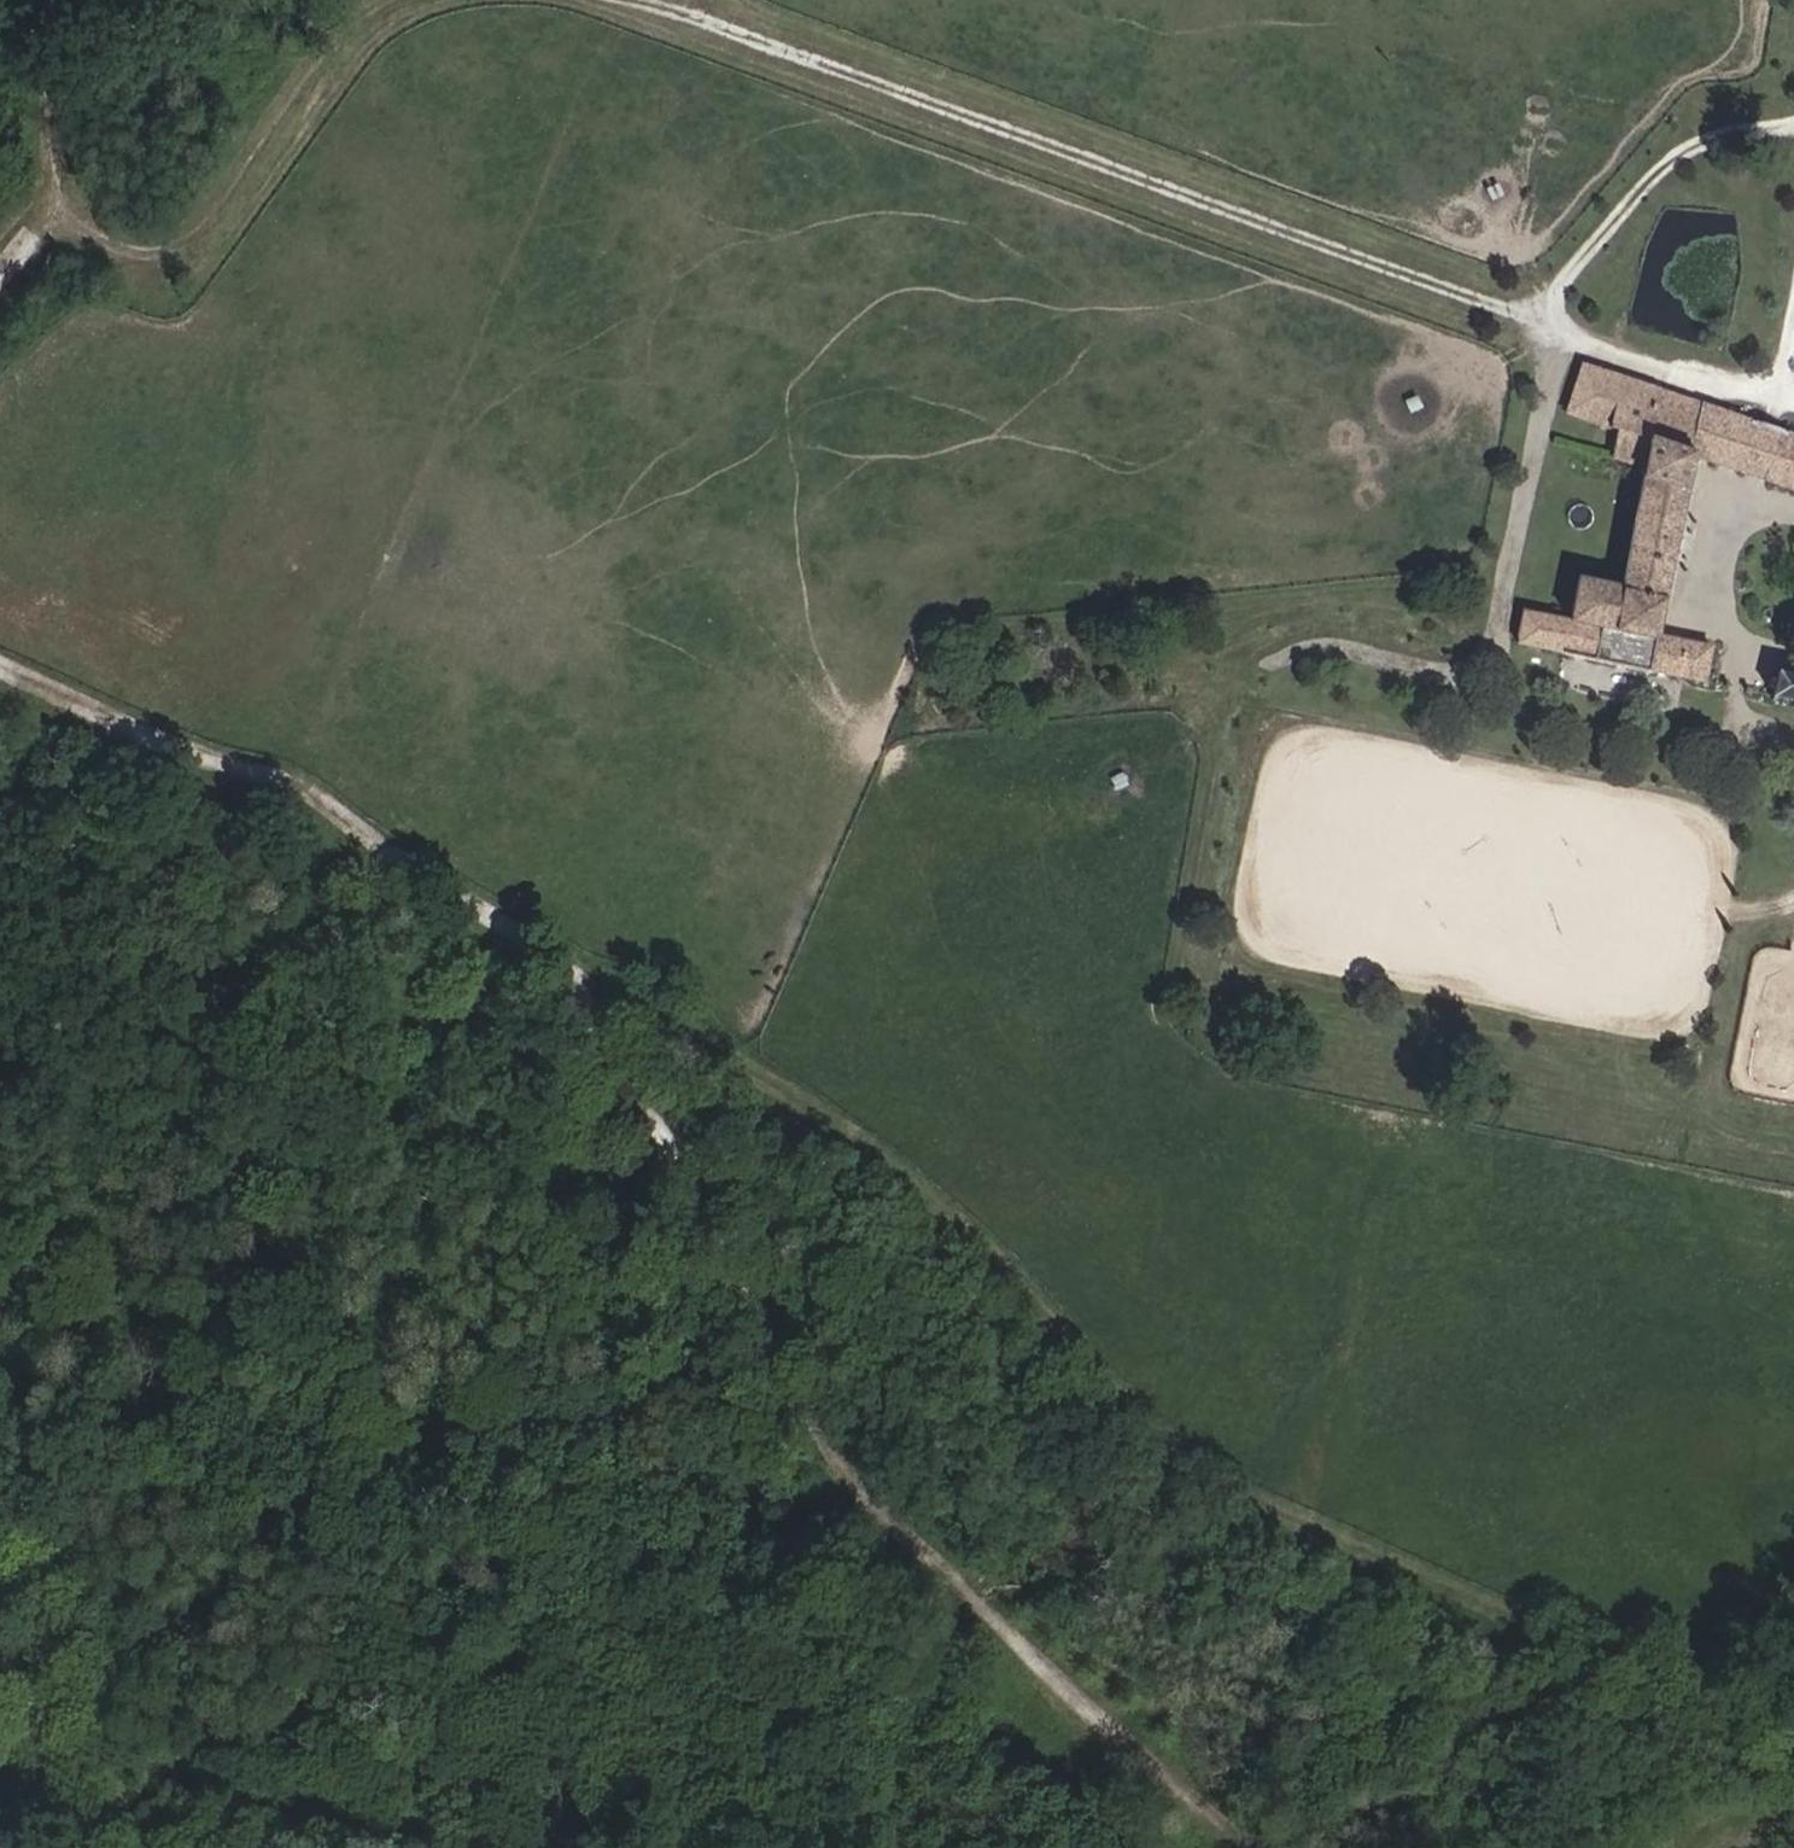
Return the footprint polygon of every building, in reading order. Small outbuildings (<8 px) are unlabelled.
[(1649,445),(1660,391),(1582,365),(1566,413),(1617,431),(1611,458),(1644,469),(1649,445)] [(1727,469),(1740,417),(1660,391),(1649,445),(1694,459),(1727,469)] [(1740,417),(1727,469),(1793,490),(1793,435),(1740,417)] [(1657,637),(1694,459),(1649,445),(1644,469),(1621,589),(1577,579),(1568,622),(1522,612),(1516,644),(1703,684),(1711,648),(1657,637)] [(1776,671),(1770,697),(1793,703),(1793,674),(1776,671)]
